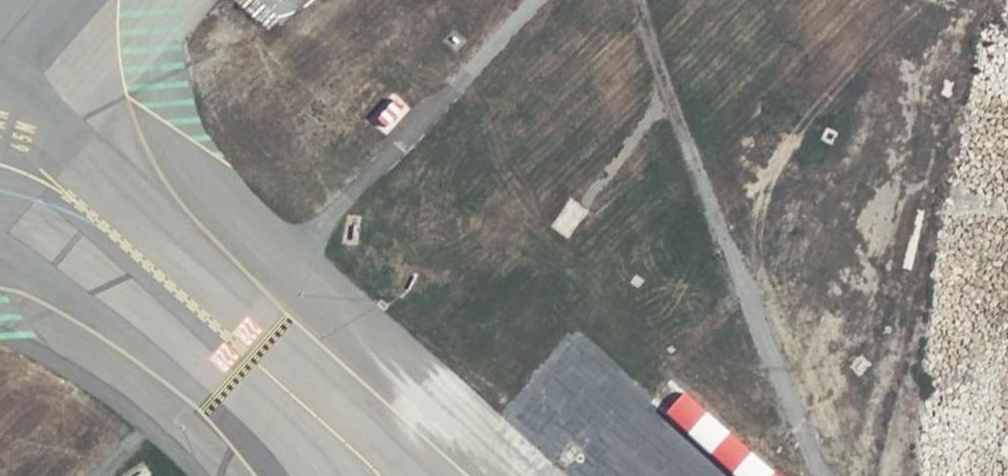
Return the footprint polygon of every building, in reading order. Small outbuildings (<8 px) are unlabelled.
[(584,213),(571,204),(556,226),(570,235),(584,213)]
